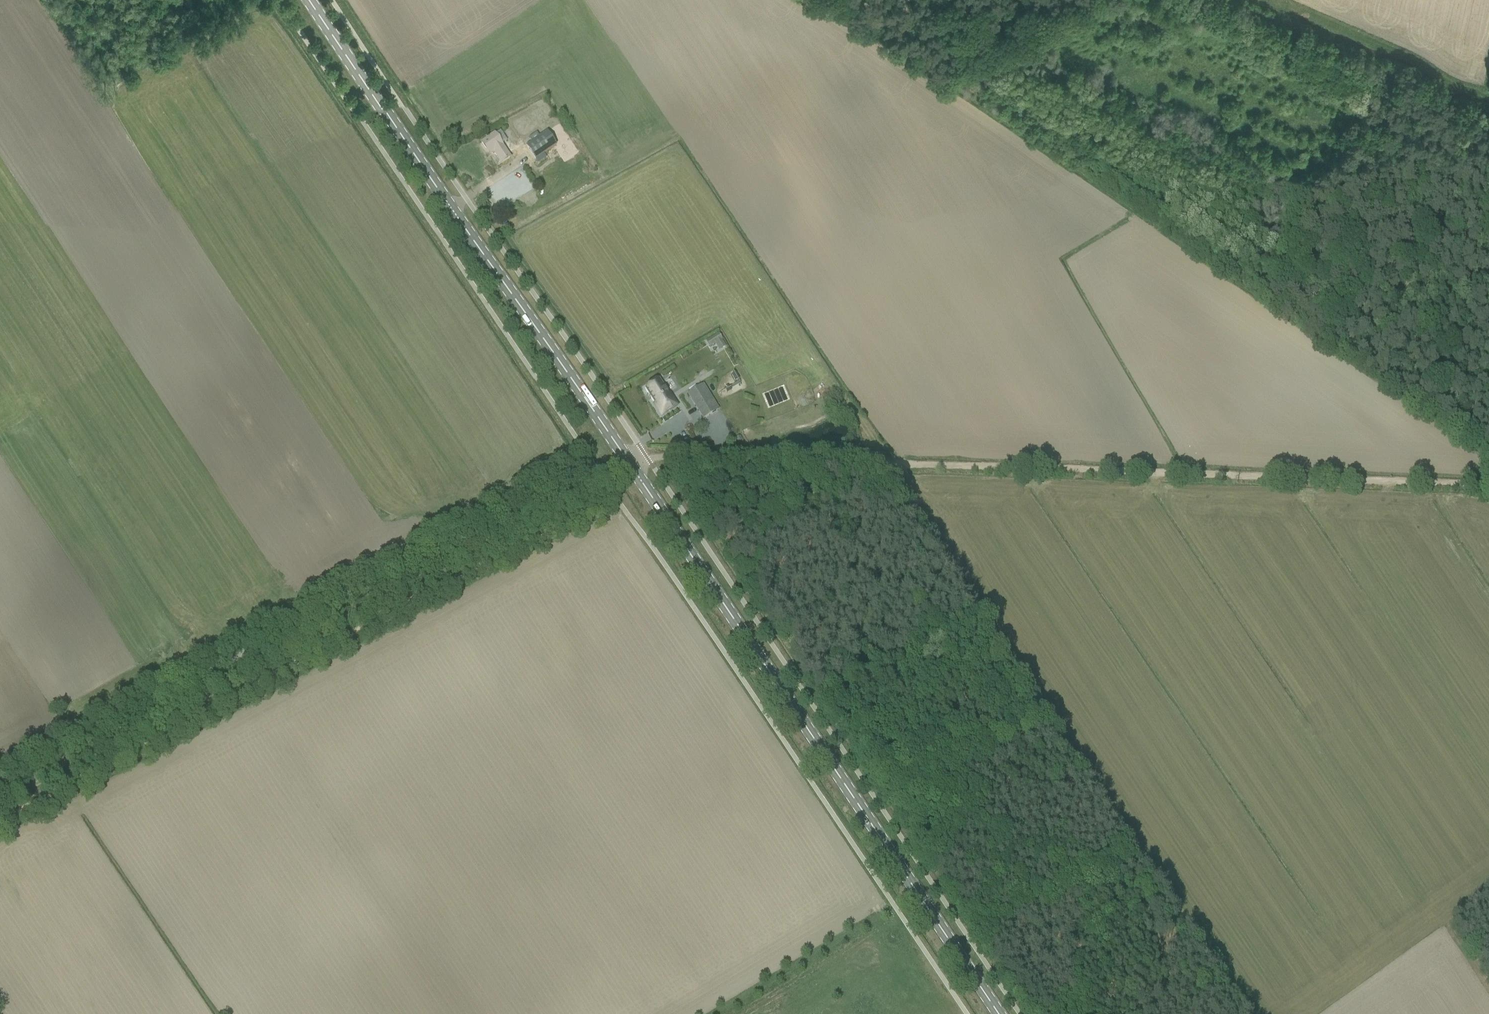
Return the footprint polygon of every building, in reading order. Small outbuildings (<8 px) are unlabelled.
[(488,138),(488,137),(486,139),(486,140),(481,143),(489,155),(493,152),(501,163),(510,158),(501,145),(506,142),(499,131),(494,135),(494,134),(488,138)] [(526,146),(535,160),(538,164),(546,158),(543,154),(555,146),(547,132),(526,146)] [(710,339),(705,342),(709,348),(714,345),(710,339)] [(658,380),(644,389),(654,404),(653,405),(661,416),(677,406),(669,394),(668,395),(658,380)] [(689,394),(694,403),(703,417),(710,413),(717,409),(713,403),(702,386),(689,394)] [(740,436),(735,439),(737,445),(743,443),(740,436)]
